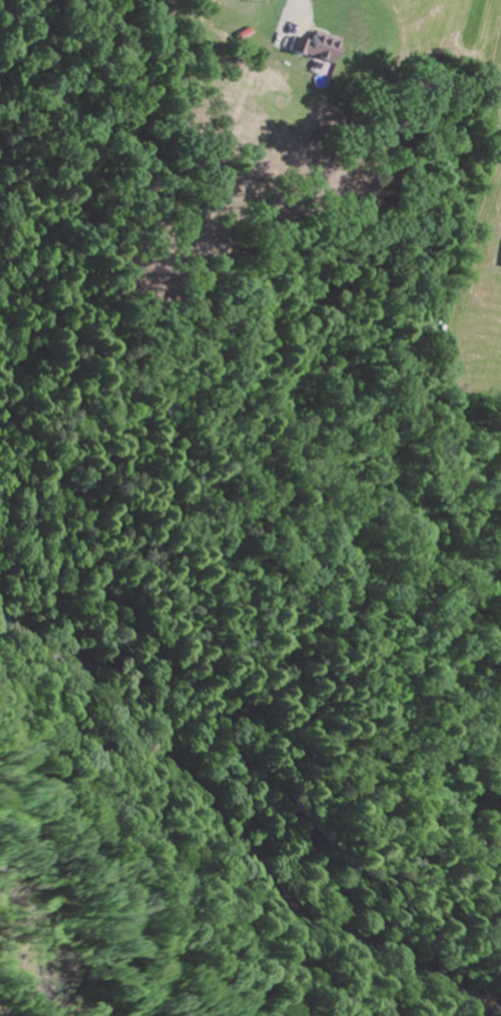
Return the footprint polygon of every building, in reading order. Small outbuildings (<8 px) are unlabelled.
[(294,51),(338,63),(345,39),(320,32),(317,41),(298,36),(294,51)]
